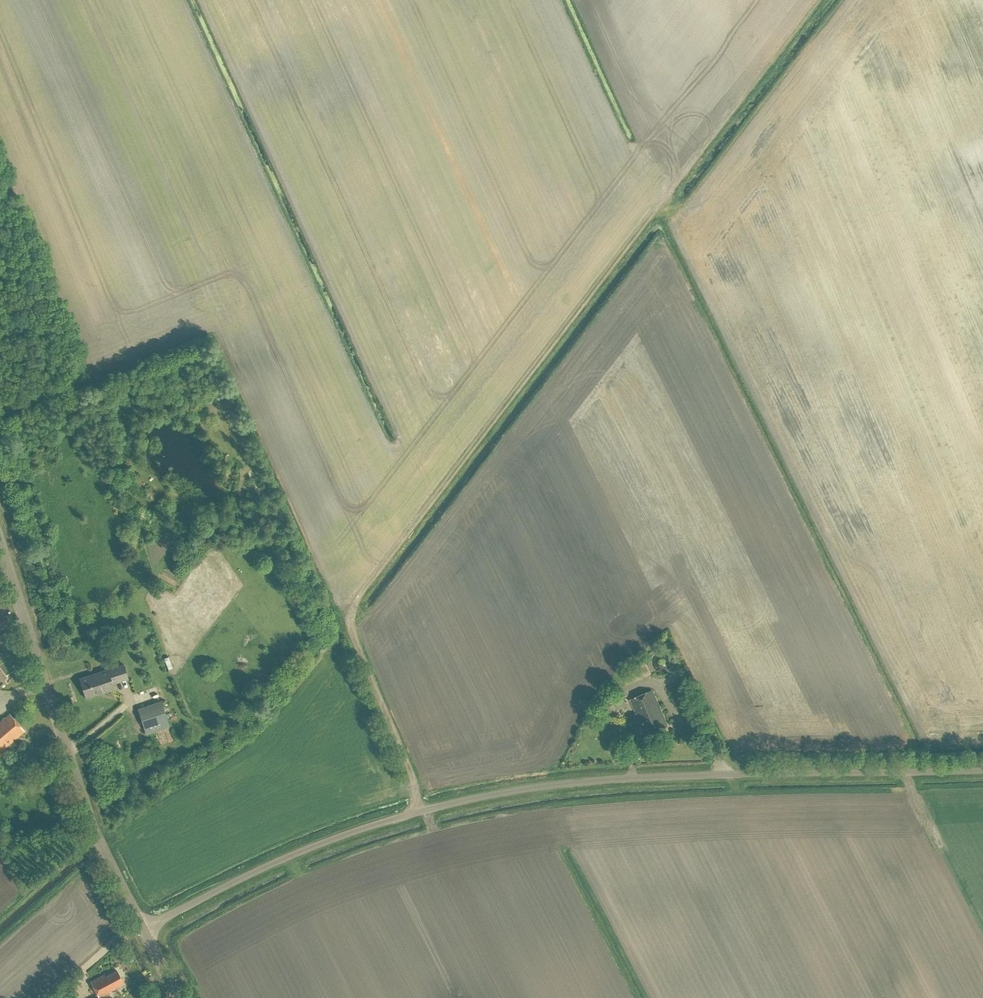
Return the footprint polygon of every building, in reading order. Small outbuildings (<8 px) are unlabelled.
[(114,689),(111,681),(127,675),(123,664),(78,678),(85,699),(114,689)] [(631,682),(644,677),(641,668),(627,674),(631,682)] [(631,728),(639,725),(638,724),(642,722),(644,726),(646,725),(649,734),(668,726),(652,690),(630,699),(639,719),(637,721),(634,714),(626,717),(631,728)] [(148,727),(150,734),(169,727),(160,700),(138,707),(144,729),(148,727)] [(25,730),(11,713),(0,722),(0,751),(25,730)] [(91,981),(99,997),(100,997),(111,993),(110,991),(114,988),(113,987),(123,982),(117,970),(105,975),(91,981)]
